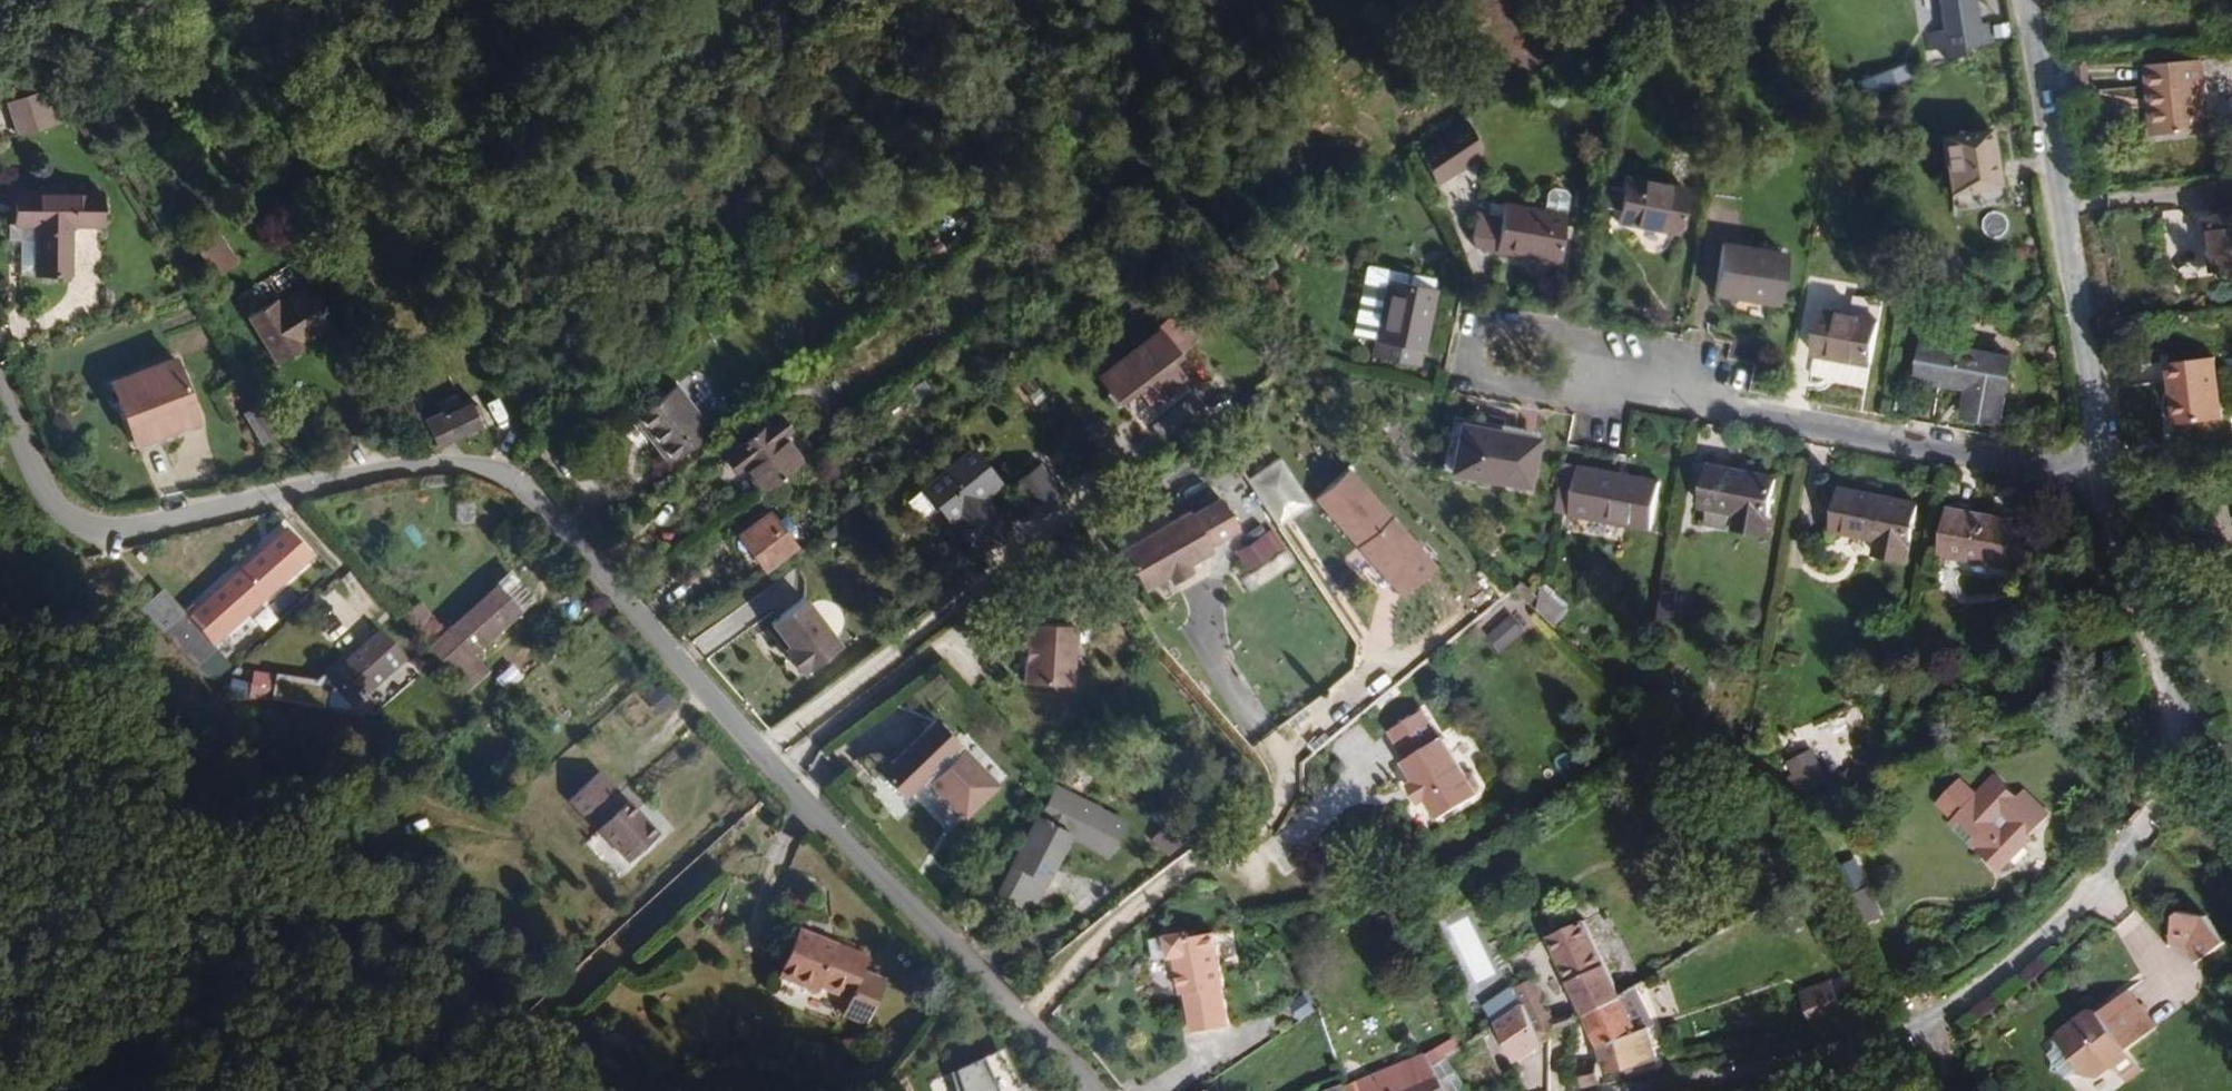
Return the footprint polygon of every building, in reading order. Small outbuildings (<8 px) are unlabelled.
[(1967,0),(1930,0),(1935,36),(1916,38),(1920,62),(1938,60),(1939,68),(1958,65),(1957,50),(1991,46),(1988,24),(1971,26),(1967,0)] [(2193,30),(2140,31),(2141,102),(2195,100),(2193,30)] [(4,93),(0,95),(0,134),(21,124),(4,93)] [(1994,167),(1983,113),(1936,122),(1946,175),(1994,167)] [(1416,182),(1462,150),(1447,118),(1402,151),(1416,182)] [(1661,234),(1669,189),(1607,179),(1600,224),(1661,234)] [(2200,183),(2205,239),(2231,237),(2231,180),(2200,183)] [(1543,265),(1551,218),(1555,201),(1552,196),(1540,193),(1535,196),(1531,214),(1504,210),(1501,224),(1475,218),(1471,241),(1476,251),(1543,265)] [(75,195),(0,201),(0,233),(0,234),(25,233),(31,291),(65,288),(60,231),(79,230),(75,195)] [(1992,210),(1981,225),(1997,236),(2008,221),(1992,210)] [(25,233),(0,234),(0,252),(9,252),(14,292),(31,291),(25,233)] [(1762,308),(1770,259),(1705,247),(1697,296),(1762,308)] [(1417,292),(1418,281),(1383,276),(1369,274),(1361,333),(1373,335),(1381,287),(1417,292)] [(1423,356),(1432,295),(1417,292),(1381,287),(1373,335),(1371,348),(1423,356)] [(289,330),(263,293),(238,308),(234,302),(205,320),(239,368),(268,351),(264,346),(289,330)] [(1155,371),(1183,349),(1160,319),(1137,337),(1136,339),(1075,382),(1095,412),(1116,397),(1131,421),(1170,393),(1155,371)] [(1860,377),(1868,333),(1810,321),(1803,366),(1860,377)] [(2211,325),(2165,335),(2180,395),(2225,384),(2211,325)] [(1997,434),(2007,370),(1919,353),(1914,388),(1971,399),(1966,429),(1997,434)] [(192,427),(165,362),(100,387),(124,451),(192,427)] [(443,413),(431,388),(408,399),(403,389),(384,398),(401,433),(443,413)] [(669,435),(644,396),(607,421),(633,459),(669,435)] [(276,437),(251,402),(239,410),(263,444),(276,437)] [(767,455),(738,414),(681,455),(692,472),(703,465),(720,489),(767,455)] [(494,425),(488,417),(476,426),(482,433),(494,425)] [(1526,483),(1536,433),(1456,419),(1448,470),(1526,483)] [(480,438),(482,433),(476,426),(460,437),(466,446),(480,438)] [(993,545),(960,500),(974,490),(947,457),(918,482),(920,485),(903,501),(926,529),(931,525),(935,522),(967,563),(993,545)] [(1648,528),(1656,478),(1576,463),(1570,492),(1567,514),(1648,528)] [(1435,566),(1346,466),(1310,497),(1399,597),(1435,566)] [(1760,522),(1767,481),(1689,466),(1682,508),(1717,514),(1713,536),(1745,542),(1750,520),(1760,522)] [(1036,520),(1009,482),(982,500),(1009,539),(1036,520)] [(1202,547),(1234,531),(1216,496),(1184,511),(1182,507),(1111,543),(1132,585),(1156,574),(1159,579),(1181,569),(1178,563),(1204,551),(1202,547)] [(760,541),(732,498),(686,529),(715,573),(760,541)] [(1907,572),(1918,515),(1837,498),(1829,538),(1876,548),(1873,565),(1907,572)] [(967,563),(935,522),(931,525),(962,567),(967,563)] [(162,643),(266,550),(244,525),(139,619),(131,611),(116,624),(155,660),(167,649),(162,643)] [(1273,550),(1271,548),(1283,540),(1275,527),(1237,552),(1246,567),(1273,550)] [(2032,594),(2034,537),(1948,533),(1945,590),(2032,594)] [(1475,548),(1462,534),(1456,539),(1469,554),(1475,548)] [(1521,594),(1506,579),(1499,584),(1515,600),(1521,594)] [(1551,610),(1527,585),(1523,608),(1538,623),(1551,610)] [(477,626),(453,599),(441,609),(464,637),(477,626)] [(396,622),(381,606),(359,625),(374,641),(396,622)] [(435,661),(464,637),(441,609),(409,635),(396,622),(374,641),(431,706),(454,685),(435,661)] [(1481,644),(1501,625),(1489,612),(1470,631),(1481,644)] [(830,670),(794,621),(760,646),(777,670),(780,673),(775,677),(791,698),(830,670)] [(307,700),(358,656),(336,630),(277,680),(293,701),(301,694),(307,700)] [(1049,696),(1051,635),(1004,633),(1002,656),(1008,657),(1007,669),(1002,669),(1001,694),(1049,696)] [(1782,681),(1782,676),(1760,671),(1758,677),(1782,681)] [(1467,777),(1442,738),(1441,738),(1423,710),(1386,733),(1404,763),(1400,765),(1411,783),(1407,787),(1419,807),(1424,804),(1437,826),(1480,799),(1477,795),(1479,789),(1471,776),(1467,777)] [(973,789),(936,753),(930,760),(925,755),(931,749),(907,725),(854,779),(879,803),(898,782),(904,776),(909,780),(903,787),(940,823),(973,789)] [(930,760),(936,753),(931,749),(925,755),(930,760)] [(608,838),(549,773),(519,801),(578,865),(608,838)] [(2055,814),(2030,789),(2023,795),(2001,773),(1977,797),(1960,780),(1941,801),(1957,817),(1953,821),(2001,869),(2013,856),(2020,863),(2033,851),(2027,844),(2055,814)] [(903,787),(909,780),(904,776),(898,782),(903,787)] [(1098,824),(1026,793),(974,900),(1003,914),(1045,835),(1085,853),(1098,824)] [(1875,881),(1858,854),(1838,865),(1856,893),(1875,881)] [(2225,943),(2210,922),(2207,918),(2203,917),(2180,913),(2175,914),(2169,940),(2189,945),(2199,960),(2225,943)] [(1602,992),(1559,921),(1520,937),(1564,1005),(1602,992)] [(1191,970),(1186,937),(1186,935),(1160,939),(1159,933),(1147,935),(1134,937),(1137,957),(1142,957),(1148,998),(1152,997),(1156,1035),(1196,1030),(1192,1001),(1191,994),(1194,992),(1191,970)] [(741,984),(779,998),(784,999),(786,994),(812,1002),(808,1020),(833,1027),(848,985),(825,977),(830,962),(825,960),(759,935),(741,984)] [(1208,969),(1205,935),(1186,937),(1191,970),(1208,969)] [(1536,1022),(1508,977),(1489,989),(1478,996),(1482,1005),(1490,1016),(1498,1010),(1518,1033),(1527,1027),(1536,1022)] [(1823,1020),(1809,987),(1778,1000),(1792,1033),(1823,1020)] [(2128,1051),(2158,1029),(2130,991),(2100,1012),(2090,1010),(2057,1032),(2056,1039),(2051,1041),(2049,1049),(2042,1053),(2047,1060),(2044,1070),(2056,1072),(2061,1079),(2067,1074),(2074,1076),(2078,1073),(2094,1075),(2107,1065),(2116,1068),(2127,1084),(2143,1072),(2128,1051)] [(1625,1027),(1602,992),(1564,1005),(1589,1042),(1601,1060),(1630,1051),(1618,1030),(1625,1027)] [(1480,1021),(1474,1011),(1468,1002),(1453,1011),(1465,1031),(1480,1021)] [(1490,1016),(1482,1005),(1474,1011),(1480,1021),(1490,1016)] [(1526,1043),(1518,1033),(1498,1010),(1490,1016),(1480,1021),(1465,1031),(1487,1063),(1526,1043)] [(1650,1044),(1637,1022),(1625,1027),(1618,1030),(1630,1051),(1650,1044)] [(1534,1039),(1527,1027),(1518,1033),(1526,1043),(1534,1039)] [(1420,1081),(1411,1064),(1405,1053),(1321,1090),(1322,1090),(1426,1090),(1420,1081)] [(1438,1071),(1428,1054),(1411,1064),(1420,1081),(1438,1071)] [(1438,1071),(1420,1081),(1426,1090),(1447,1090),(1450,1089),(1438,1071)]
